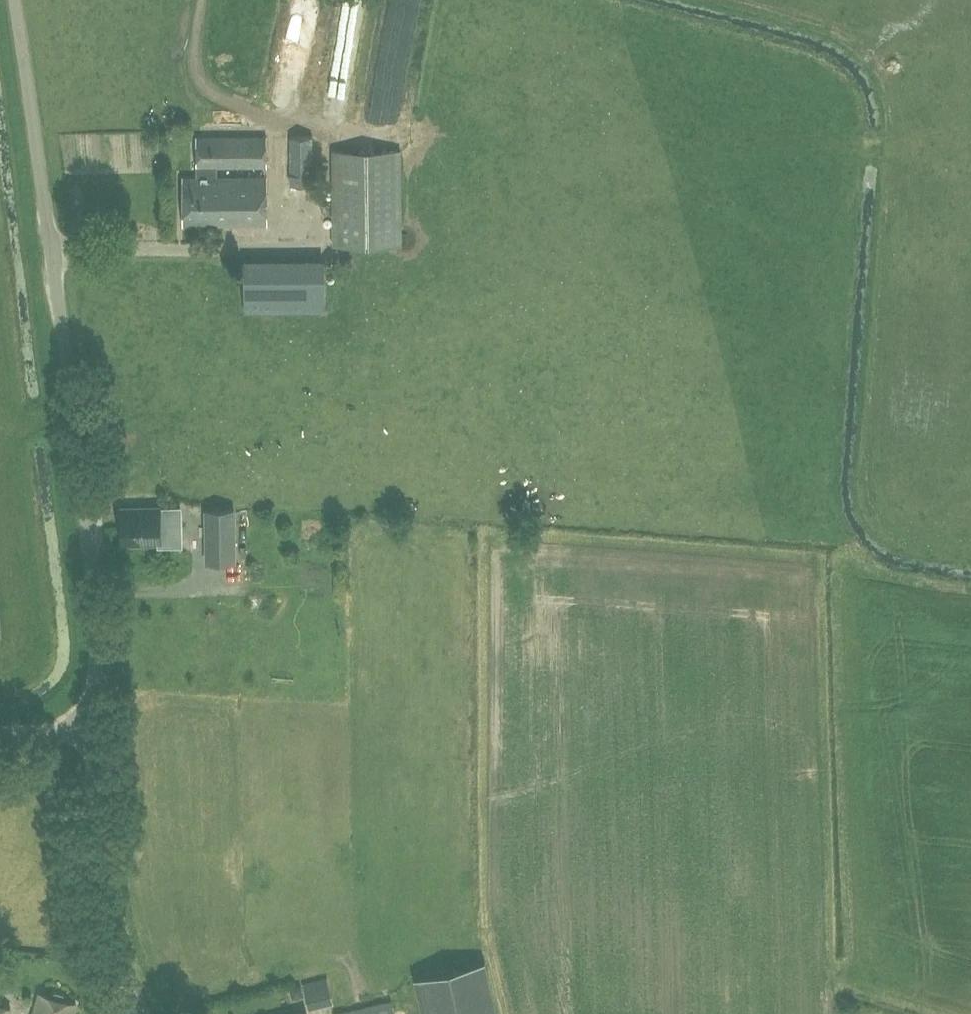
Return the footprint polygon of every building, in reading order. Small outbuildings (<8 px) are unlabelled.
[(285,76),(284,113),(312,114),(313,77),(285,76)] [(266,133),(195,138),(198,175),(181,176),(184,225),(267,219),(263,173),(210,177),(209,165),(268,161),(266,133)] [(289,136),(289,183),(313,183),(313,137),(289,136)] [(331,150),(333,245),(402,244),(401,150),(331,150)] [(328,263),(250,266),(252,312),(330,309),(328,263)] [(163,507),(123,508),(124,543),(163,542),(163,530),(177,529),(176,517),(163,517),(163,507)] [(235,509),(208,510),(210,560),(236,559),(235,509)] [(414,977),(423,1013),(498,1013),(484,960),(414,977)] [(290,998),(303,995),(300,983),(287,985),(290,998)] [(319,1006),(339,1004),(337,988),(317,991),(319,1006)] [(35,1005),(33,1013),(72,1013),(75,1002),(63,999),(64,995),(62,992),(54,990),(51,992),(50,996),(38,993),(35,1005)] [(391,1001),(336,1013),(394,1013),(391,1001)] [(10,1008),(0,1005),(0,1013),(8,1013),(10,1008)]
